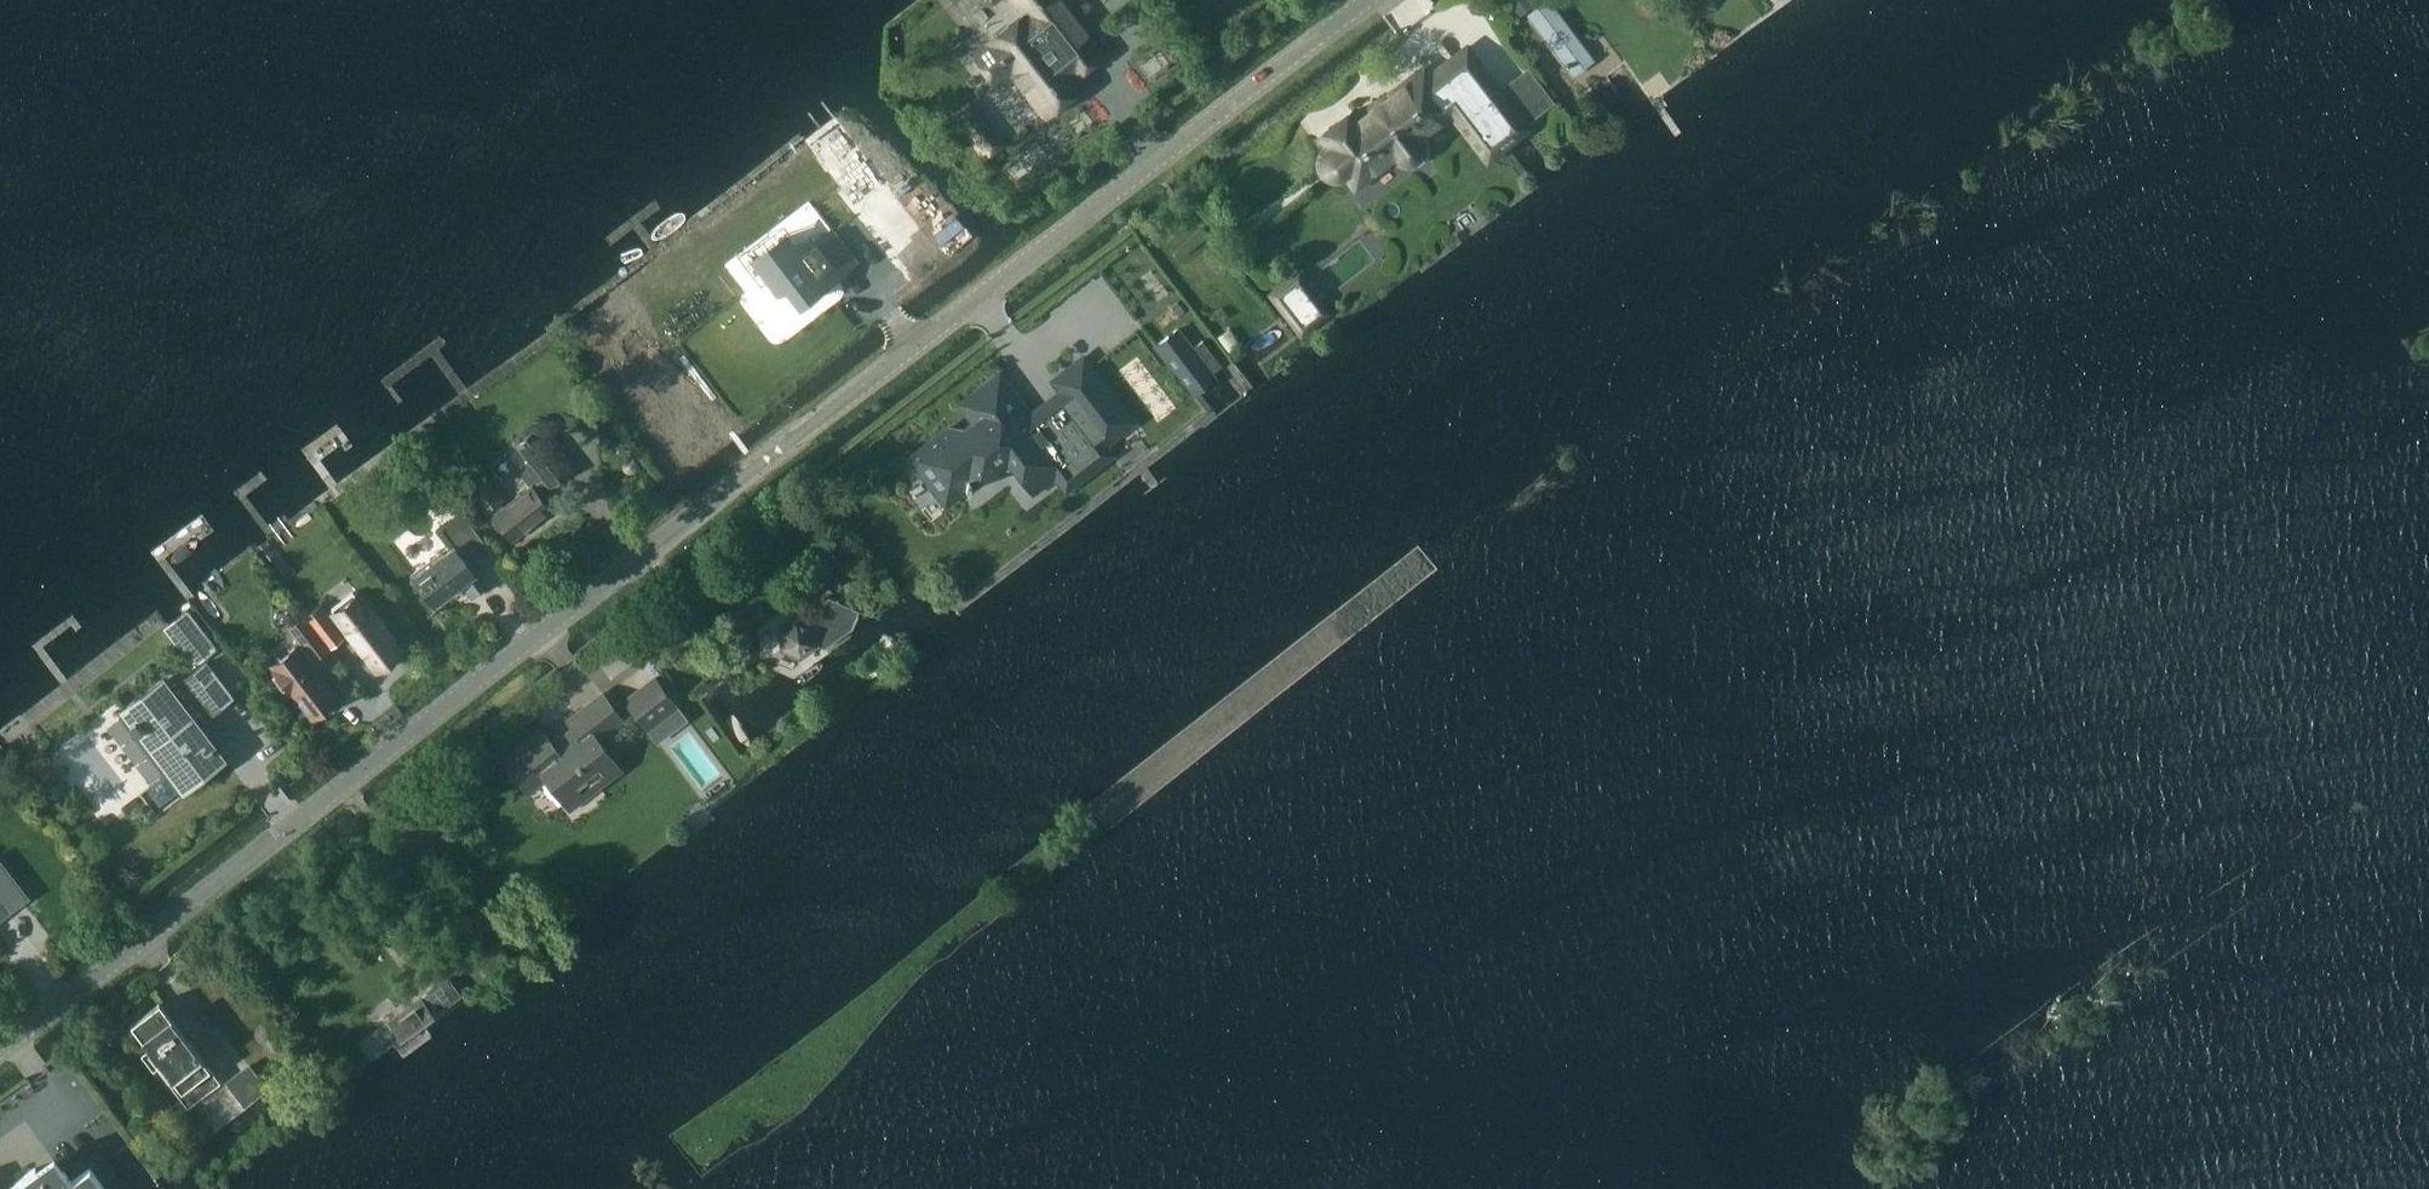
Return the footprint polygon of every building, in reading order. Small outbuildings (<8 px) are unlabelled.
[(1042,118),(1073,93),(1065,82),(1101,53),(1059,0),(1014,0),(1024,13),(987,42),(989,44),(974,56),(996,84),(1007,75),(1042,118)] [(1550,0),(1546,0),(1526,14),(1572,76),(1594,60),(1550,0)] [(1325,155),(1324,160),(1324,165),(1327,169),(1330,172),(1335,174),(1340,173),(1345,170),(1355,184),(1397,152),(1397,153),(1398,153),(1402,156),(1406,158),(1411,158),(1416,155),(1420,152),(1421,147),(1421,142),(1419,137),(1418,136),(1465,100),(1502,148),(1528,128),(1467,48),(1430,77),(1423,69),(1360,118),(1354,110),(1319,137),(1329,150),(1328,151),(1325,155)] [(985,158),(1003,145),(973,107),(956,120),(985,158)] [(801,304),(856,262),(834,234),(785,248),(778,239),(753,258),(778,290),(788,287),(801,304)] [(1299,273),(1272,293),(1302,332),(1328,311),(1327,310),(1320,316),(1292,280),(1300,274),(1299,273)] [(1166,336),(1174,347),(1187,337),(1179,326),(1166,336)] [(1229,351),(1241,343),(1230,327),(1218,336),(1229,351)] [(1189,391),(1191,390),(1214,372),(1187,337),(1174,347),(1166,336),(1153,345),(1189,391)] [(949,427),(911,457),(946,503),(966,488),(969,491),(970,490),(971,484),(992,468),(990,464),(1008,450),(1019,464),(1016,467),(1034,490),(1055,474),(1066,489),(1112,453),(1104,442),(1131,421),(1083,359),(1055,381),(1063,391),(1024,421),(992,379),(961,403),(974,420),(963,429),(949,427)] [(556,481),(571,470),(547,439),(549,434),(549,430),(547,425),(543,422),(539,421),(534,421),(530,424),(527,427),(526,432),(527,437),(517,444),(531,463),(529,465),(524,476),(532,487),(505,508),(500,501),(502,499),(488,482),(473,494),(500,530),(503,527),(512,539),(551,510),(547,504),(551,501),(559,485),(556,481)] [(489,585),(474,564),(491,552),(462,514),(453,521),(463,535),(456,541),(458,544),(441,557),(439,554),(411,575),(434,605),(462,584),(472,598),(489,585)] [(850,629),(859,610),(853,607),(852,604),(849,605),(839,601),(838,598),(835,599),(828,596),(815,626),(796,618),(782,628),(784,646),(800,654),(815,643),(825,647),(850,629)] [(336,616),(375,668),(401,648),(381,622),(386,618),(370,597),(364,601),(361,597),(336,616)] [(306,615),(329,646),(344,634),(321,604),(306,615)] [(216,647),(187,610),(164,627),(193,665),(216,647)] [(329,646),(306,615),(291,626),(299,636),(314,657),(329,646)] [(296,646),(273,664),(313,716),(338,697),(325,680),(329,677),(314,657),(299,636),(295,639),(294,644),(296,646)] [(259,682),(268,675),(255,659),(246,665),(259,682)] [(179,669),(124,710),(132,720),(130,721),(138,731),(140,730),(170,770),(148,787),(161,803),(182,786),(183,787),(222,756),(208,740),(209,739),(200,727),(199,728),(195,722),(208,712),(210,714),(232,696),(206,662),(185,678),(179,669)] [(685,717),(675,704),(655,677),(626,699),(656,739),(685,717)] [(597,737),(622,718),(603,692),(568,719),(574,726),(553,743),(541,727),(502,757),(522,782),(540,768),(565,801),(593,779),(597,785),(620,767),(597,737)] [(26,895),(0,862),(0,916),(26,895)] [(448,978),(427,994),(436,1006),(439,1010),(460,994),(448,978)] [(427,994),(390,1020),(402,1036),(433,1014),(430,1010),(436,1006),(427,994)] [(160,1003),(132,1025),(191,1101),(219,1079),(160,1003)] [(224,1079),(245,1106),(269,1087),(247,1061),(224,1079)] [(50,1185),(36,1166),(5,1188),(109,1188),(108,1188),(122,1178),(101,1148),(50,1185)]
